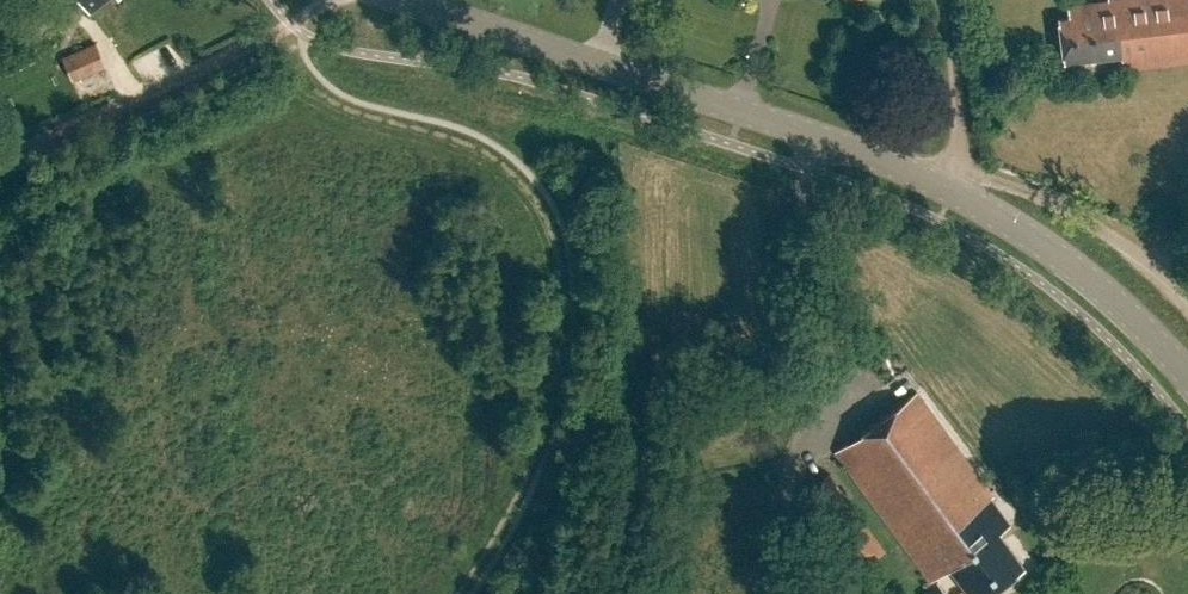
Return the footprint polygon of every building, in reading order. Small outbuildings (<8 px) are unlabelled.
[(94,11),(108,0),(86,0),(94,11)] [(1057,21),(1063,66),(1121,59),(1123,74),(1187,66),(1187,0),(1113,0),(1107,1),(1108,5),(1068,10),(1069,20),(1057,21)] [(95,43),(62,57),(67,70),(56,74),(61,85),(72,80),(73,82),(106,67),(95,43)] [(994,499),(997,497),(920,392),(838,453),(935,584),(954,570),(972,593),(989,593),(1026,567),(1002,535),(1014,526),(994,499)] [(832,476),(801,499),(856,574),(887,552),(832,476)] [(925,593),(947,593),(940,583),(925,593)]
